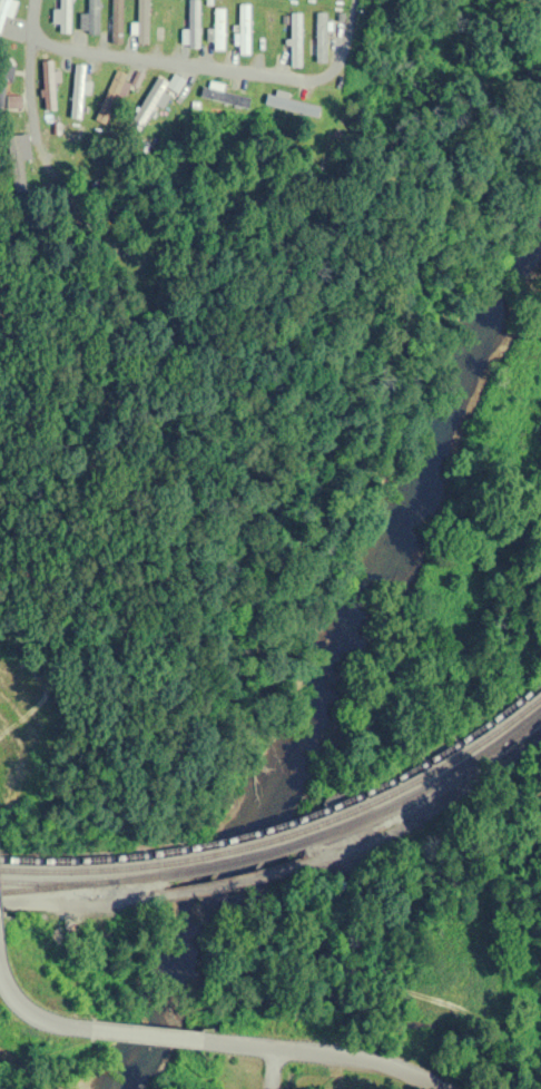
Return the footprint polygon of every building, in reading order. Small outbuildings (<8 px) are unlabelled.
[(6,16),(12,19),(18,2),(12,0),(0,0),(0,32),(6,16)] [(71,33),(71,0),(60,0),(60,33),(71,33)] [(99,0),(86,0),(86,34),(99,34),(99,0)] [(122,44),(122,0),(110,0),(110,44),(122,44)] [(199,0),(185,0),(185,48),(199,48),(199,0)] [(135,42),(148,42),(148,3),(135,3),(135,42)] [(238,4),(238,55),(250,55),(250,4),(238,4)] [(213,51),(224,51),(224,8),(214,8),(213,29),(207,29),(207,41),(213,41),(213,51)] [(290,13),(290,68),(302,68),(302,13),(290,13)] [(327,13),(316,13),(316,63),(327,63),(327,13)] [(71,118),(82,118),(83,64),(72,64),(71,118)] [(130,77),(116,71),(97,111),(111,117),(130,77)] [(140,132),(154,104),(163,108),(171,92),(177,95),(185,79),(173,74),(169,82),(155,75),(130,126),(140,132)] [(243,128),(251,99),(205,85),(201,97),(220,103),(215,119),(243,128)] [(317,119),(320,109),(269,94),(266,104),(317,119)] [(21,111),(20,96),(6,96),(6,112),(21,111)] [(9,136),(10,180),(20,180),(20,136),(9,136)]
